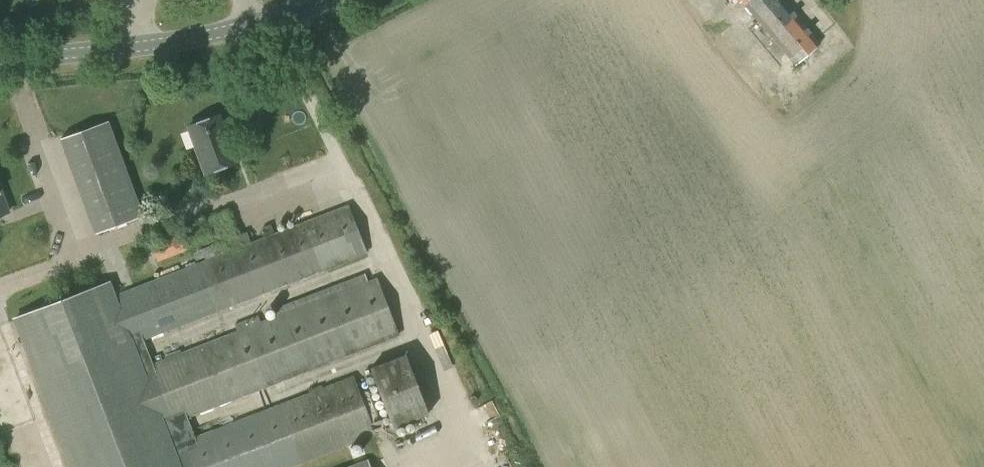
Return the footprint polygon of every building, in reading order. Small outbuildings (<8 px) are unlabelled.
[(785,0),(738,0),(740,2),(741,1),(794,64),(821,42),(785,0)] [(205,173),(236,162),(219,114),(188,126),(205,173)] [(96,233),(142,216),(108,120),(61,137),(96,233)] [(13,316),(24,345),(69,466),(292,466),(301,464),(376,435),(353,375),(324,386),(323,384),(310,389),(311,391),(278,404),(195,435),(188,417),(375,345),(400,335),(377,276),(199,345),(181,352),(180,349),(164,356),(166,358),(151,364),(144,345),(143,340),(161,333),(368,253),(349,204),(251,242),(247,231),(240,234),(215,243),(202,248),(206,259),(143,284),(116,294),(110,280),(13,316)] [(214,239),(205,218),(148,240),(151,247),(157,262),(214,239)] [(394,427),(429,414),(406,354),(371,367),(394,427)] [(368,457),(343,466),(372,466),(368,457)]
